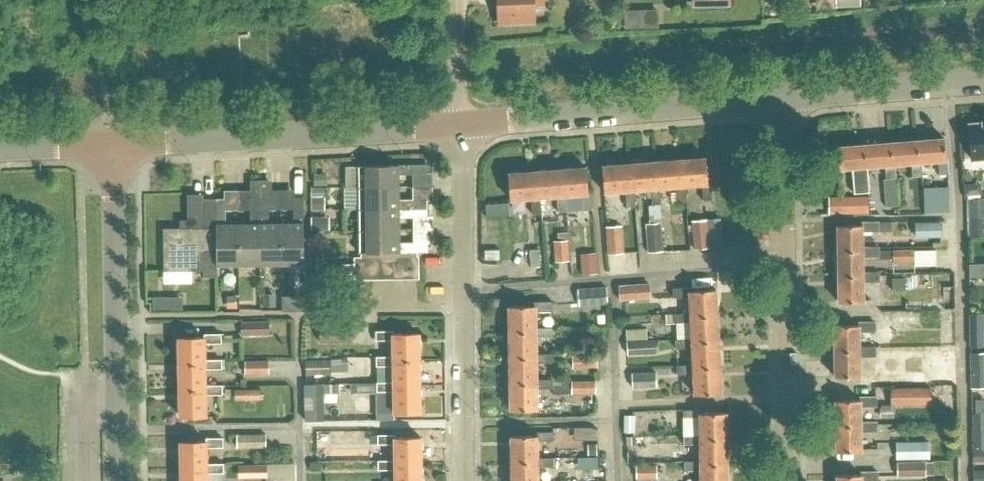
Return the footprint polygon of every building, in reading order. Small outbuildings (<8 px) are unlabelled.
[(493,2),(498,1),(499,23),(534,22),(534,5),(543,4),(543,0),(493,0),(493,2)] [(837,8),(861,7),(860,0),(836,0),(837,8)] [(971,159),(983,157),(983,121),(982,121),(983,123),(968,124),(971,159)] [(944,138),(918,140),(919,161),(921,161),(938,160),(939,174),(948,173),(947,159),(946,159),(944,138)] [(918,140),(890,142),(891,142),(892,164),(894,164),(911,162),(912,176),(922,175),(921,161),(919,161),(918,140)] [(890,142),(864,144),(866,166),(867,166),(886,164),(887,178),(895,178),(894,164),(892,164),(891,142),(890,142)] [(869,191),(867,166),(866,166),(864,144),(837,146),(839,168),(853,167),(855,193),(869,191)] [(683,186),(685,186),(701,184),(702,201),(712,200),(711,183),(709,184),(707,157),(681,160),(683,186)] [(681,160),(655,162),(657,188),(659,188),(676,186),(677,203),(686,202),(685,186),(683,186),(681,160)] [(396,185),(396,172),(425,172),(425,163),(406,163),(406,162),(356,163),(356,185),(396,185)] [(633,189),(634,189),(649,188),(650,205),(660,204),(659,188),(657,188),(655,162),(631,164),(633,189)] [(631,164),(603,166),(605,192),(625,190),(626,207),(636,206),(634,189),(633,189),(631,164)] [(563,195),(566,195),(582,194),(583,210),(593,210),(591,193),(589,193),(587,167),(561,169),(563,195)] [(538,197),(540,197),(557,195),(558,212),(567,211),(566,195),(563,195),(561,169),(536,171),(538,197)] [(542,214),(540,197),(538,197),(536,171),(508,174),(510,200),(530,198),(531,214),(542,214)] [(250,223),(237,223),(237,263),(259,263),(258,180),(250,180),(250,210),(250,223)] [(259,263),(280,263),(280,222),(269,222),(269,209),(268,180),(258,180),(259,263)] [(980,183),(964,184),(965,195),(981,194),(980,183)] [(396,185),(356,185),(356,207),(425,206),(425,198),(396,198),(396,185)] [(323,211),(323,187),(310,187),(310,211),(323,211)] [(301,196),(293,196),(294,209),(294,222),(280,222),(280,263),(302,263),(302,213),(301,213),(301,196)] [(867,197),(828,197),(828,214),(868,214),(867,197)] [(203,263),(203,250),(215,250),(214,198),(202,198),(202,227),(162,227),(162,269),(192,269),(192,264),(203,263)] [(225,198),(214,198),(215,250),(215,264),(237,263),(237,223),(226,223),(226,210),(225,198)] [(508,203),(485,204),(485,217),(509,216),(508,203)] [(397,229),(396,216),(426,215),(425,206),(356,207),(357,229),(397,229)] [(982,237),(982,216),(969,217),(970,237),(982,237)] [(328,231),(328,217),(310,217),(310,231),(328,231)] [(917,222),(917,235),(942,235),(942,221),(917,222)] [(660,223),(645,224),(646,253),(662,252),(660,223)] [(861,225),(837,225),(837,250),(862,249),(861,248),(861,232),(892,231),(892,223),(861,223),(861,225)] [(605,227),(607,254),(623,253),(621,225),(605,227)] [(397,229),(357,229),(357,251),(407,250),(407,249),(426,249),(426,241),(397,241),(397,229)] [(569,261),(567,240),(553,241),(555,262),(569,261)] [(862,256),(879,256),(879,248),(861,248),(862,249),(837,250),(838,275),(862,275),(862,273),(862,256)] [(541,250),(531,251),(532,269),(542,268),(541,250)] [(915,261),(915,265),(936,265),(936,255),(915,254),(915,251),(915,250),(894,250),(895,262),(915,261)] [(596,252),(580,253),(582,274),(598,273),(596,252)] [(402,256),(402,276),(416,276),(416,255),(402,256)] [(378,256),(366,257),(366,277),(378,277),(378,256)] [(390,256),(378,256),(378,277),(390,277),(390,256)] [(402,256),(390,256),(390,277),(402,276),(402,256)] [(366,257),(354,257),(354,278),(366,277),(366,257)] [(862,275),(838,275),(838,302),(862,302),(862,282),(879,281),(879,273),(862,273),(862,275)] [(892,277),(892,290),(905,290),(905,277),(892,277)] [(649,297),(648,284),(619,286),(620,299),(649,297)] [(606,287),(578,289),(579,306),(607,304),(606,287)] [(690,288),(673,289),(673,298),(690,297),(691,313),(691,316),(718,314),(716,289),(690,290),(690,288)] [(153,297),(153,310),(167,310),(167,297),(153,297)] [(282,300),(282,311),(303,311),(303,300),(282,300)] [(534,304),(534,306),(508,307),(508,331),(535,330),(535,328),(535,312),(551,312),(551,303),(534,304)] [(691,313),(675,314),(675,324),(691,323),(692,339),(692,342),(719,340),(718,314),(691,316),(691,313)] [(269,322),(240,322),(240,335),(270,334),(269,322)] [(858,324),(833,325),(834,350),(858,350),(858,348),(858,331),(875,331),(875,322),(858,322),(858,324)] [(351,326),(319,326),(319,341),(351,341),(351,326)] [(535,330),(508,331),(509,356),(535,356),(535,354),(535,337),(551,337),(551,328),(535,328),(535,330)] [(392,331),(375,331),(375,341),(391,340),(392,357),(392,360),(417,359),(417,333),(392,334),(392,331)] [(220,333),(204,334),(204,335),(177,335),(177,360),(204,360),(204,358),(204,342),(220,342),(220,333)] [(970,333),(971,347),(983,346),(983,336),(983,333),(970,333)] [(721,365),(719,340),(692,342),(692,339),(676,340),(677,348),(693,347),(694,364),(694,367),(721,365)] [(655,340),(626,340),(626,354),(655,353),(655,340)] [(875,348),(858,348),(858,350),(834,350),(835,377),(859,377),(858,357),(875,357),(875,348)] [(535,363),(552,363),(552,353),(535,354),(535,356),(509,356),(509,383),(536,382),(536,380),(535,363)] [(597,354),(572,355),(572,368),(597,367),(597,354)] [(937,381),(954,381),(954,356),(937,356),(937,381)] [(392,357),(375,358),(376,367),(392,367),(392,383),(392,386),(418,385),(417,359),(392,360),(392,357)] [(204,360),(177,360),(178,387),(205,387),(205,385),(204,369),(220,368),(220,358),(204,358),(204,360)] [(306,360),(306,375),(331,374),(331,359),(306,360)] [(267,361),(243,361),(243,374),(267,374),(267,361)] [(694,364),(678,365),(678,374),(694,373),(695,395),(722,393),(721,365),(694,367),(694,364)] [(655,373),(631,373),(631,388),(655,388),(655,373)] [(536,409),(536,389),(553,389),(552,382),(552,380),(536,380),(536,382),(509,383),(510,410),(536,409)] [(595,381),(552,382),(553,389),(553,394),(596,393),(595,381)] [(392,383),(376,383),(376,393),(393,393),(393,413),(419,412),(418,385),(392,386),(392,383)] [(205,394),(221,393),(221,385),(205,385),(205,387),(178,387),(178,414),(205,413),(205,394)] [(234,399),(261,398),(261,388),(234,388),(234,399)] [(929,388),(889,388),(889,406),(929,405),(929,388)] [(859,399),(835,400),(836,426),(860,426),(860,423),(859,406),(876,405),(876,397),(859,397),(859,399)] [(699,408),(682,409),(683,419),(699,418),(699,435),(700,438),(727,437),(726,411),(699,411),(699,408)] [(860,426),(836,426),(836,450),(860,449),(860,432),(877,432),(877,423),(860,423),(860,426)] [(983,448),(983,423),(975,423),(975,448),(983,448)] [(536,435),(510,436),(510,462),(537,462),(537,459),(537,442),(553,441),(553,432),(536,432),(536,435)] [(265,433),(236,433),(236,446),(265,446),(265,433)] [(393,435),(376,435),(377,444),(394,444),(394,460),(394,464),(420,463),(419,438),(394,438),(393,435)] [(699,435),(683,435),(683,444),(699,444),(700,459),(700,463),(727,462),(727,437),(700,438),(699,435)] [(222,437),(206,437),(206,439),(179,440),(179,465),(206,464),(206,463),(206,446),(222,446),(222,437)] [(927,442),(896,442),(896,460),(927,460),(927,442)] [(983,459),(983,448),(975,448),(975,459),(983,459)] [(510,462),(511,480),(537,480),(537,468),(554,468),(554,459),(537,459),(537,462),(510,462)] [(683,460),(684,471),(700,470),(700,480),(728,480),(727,462),(700,463),(700,459),(683,460)] [(377,461),(378,470),(394,470),(394,480),(420,480),(420,463),(394,464),(394,460),(377,461)] [(206,464),(179,465),(179,480),(207,480),(207,472),(223,472),(223,462),(206,463),(206,464)] [(924,462),(896,462),(896,477),(925,476),(924,462)] [(267,463),(238,463),(238,476),(267,476),(267,463)] [(666,464),(637,464),(637,477),(666,477),(666,464)] [(877,480),(877,472),(860,473),(860,475),(836,475),(837,480),(864,480),(877,480)]
